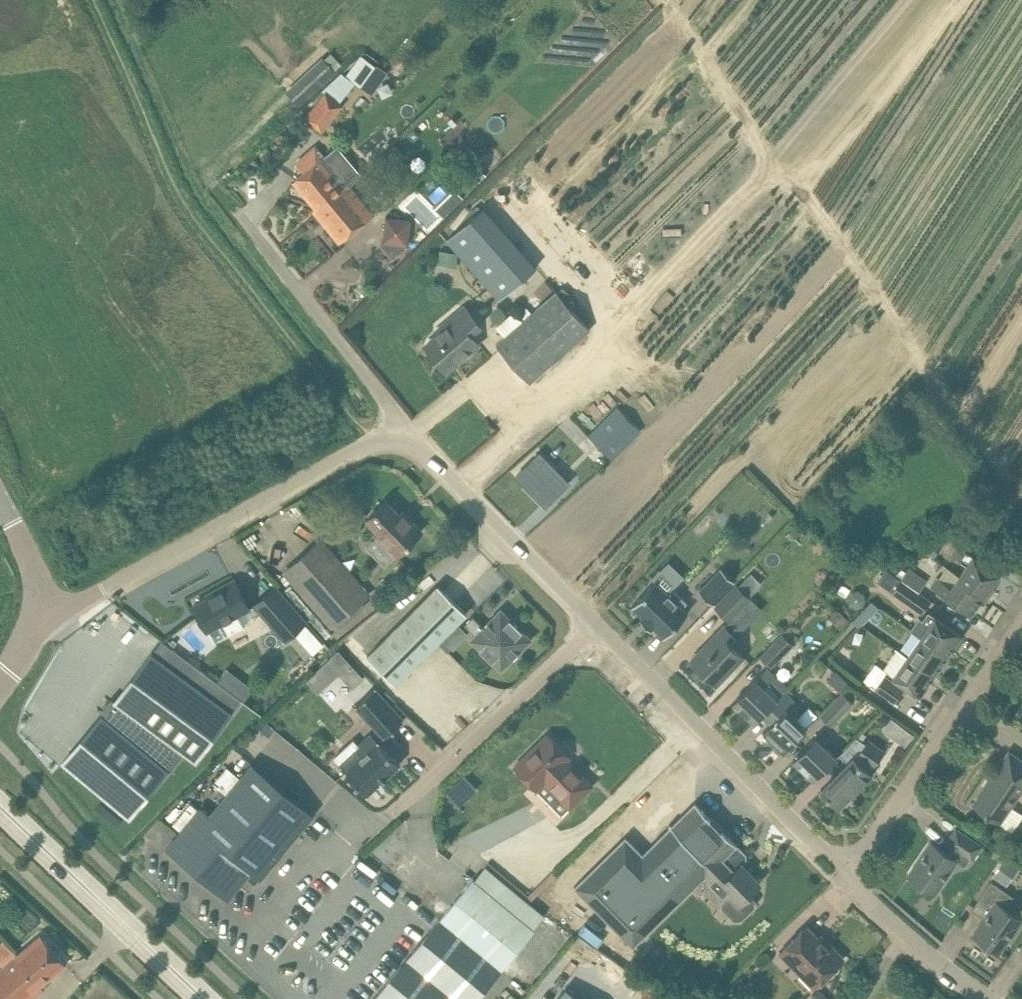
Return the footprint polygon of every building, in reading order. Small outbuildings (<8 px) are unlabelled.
[(363,55),(350,74),(372,90),(385,71),(363,55)] [(313,80),(319,87),(335,71),(329,65),(313,80)] [(307,116),(323,128),(341,105),(326,93),(307,116)] [(314,210),(317,215),(350,187),(325,156),(324,156),(317,147),(298,162),(306,171),(296,179),(318,206),(314,210)] [(350,187),(317,215),(340,243),(373,216),(350,187)] [(450,239),(503,296),(538,264),(485,206),(450,239)] [(384,239),(410,244),(414,219),(387,215),(384,239)] [(439,263),(459,266),(461,252),(441,249),(439,263)] [(497,345),(530,382),(590,329),(558,291),(497,345)] [(441,327),(444,330),(426,346),(447,370),(479,343),(470,332),(480,324),(466,307),(457,314),(441,327)] [(590,434),(614,456),(641,428),(617,406),(590,434)] [(540,452),(516,475),(546,505),(570,482),(540,452)] [(378,534),(398,555),(422,531),(402,511),(400,513),(387,500),(368,519),(381,532),(378,534)] [(321,540),(286,570),(334,625),(368,595),(321,540)] [(958,578),(988,598),(992,592),(989,590),(1000,573),(959,544),(953,554),(967,564),(958,578)] [(700,590),(713,603),(735,580),(722,567),(700,590)] [(903,569),(897,575),(901,578),(920,591),(928,580),(909,567),(906,571),(903,569)] [(988,598),(958,578),(952,586),(938,577),(932,586),(972,614),(981,601),(984,603),(988,598)] [(892,591),(923,613),(932,599),(920,591),(901,578),(892,591)] [(194,604),(208,630),(250,607),(235,579),(214,590),(215,593),(194,604)] [(654,625),(665,636),(689,612),(683,606),(687,602),(673,588),(669,593),(656,580),(633,605),(644,616),(641,618),(651,628),(654,625)] [(368,656),(396,684),(467,613),(439,584),(368,656)] [(716,606),(729,619),(751,597),(738,585),(716,606)] [(255,604),(286,639),(306,621),(275,586),(255,604)] [(863,609),(870,616),(879,606),(872,600),(863,609)] [(472,616),(464,624),(475,635),(471,639),(500,669),(530,640),(500,610),(483,627),(472,616)] [(921,636),(949,655),(963,634),(929,611),(923,619),(920,616),(911,629),(921,636)] [(709,677),(717,685),(745,655),(731,641),(737,636),(725,624),(691,660),(699,667),(695,670),(706,681),(709,677)] [(760,655),(761,655),(772,666),(794,644),(783,632),(760,655)] [(315,634),(304,644),(313,654),(324,645),(315,634)] [(908,656),(935,675),(949,655),(921,636),(908,656)] [(152,652),(115,702),(184,752),(196,762),(233,712),(242,699),(218,681),(163,641),(154,653),(152,652)] [(935,675),(908,656),(898,649),(884,669),(887,671),(876,687),(896,701),(907,686),(921,695),(935,675)] [(350,664),(339,673),(353,688),(363,679),(350,664)] [(768,667),(734,701),(755,722),(762,715),(786,690),(789,687),(768,667)] [(836,672),(828,680),(840,691),(848,683),(836,672)] [(356,705),(385,737),(404,719),(375,687),(356,705)] [(771,723),(764,730),(785,751),(807,728),(793,714),(802,705),(786,690),(762,715),(771,723)] [(821,714),(832,725),(854,702),(843,691),(821,714)] [(103,715),(63,762),(130,818),(184,752),(115,702),(114,702),(105,716),(103,715)] [(892,718),(884,729),(906,745),(913,735),(892,718)] [(266,723),(261,729),(269,736),(274,729),(266,723)] [(794,759),(815,780),(837,757),(824,744),(829,738),(821,731),(794,759)] [(515,766),(534,786),(544,776),(573,804),(593,785),(568,759),(571,757),(548,734),(515,766)] [(822,790),(840,807),(872,773),(867,768),(870,765),(871,766),(874,761),(876,763),(884,751),(869,741),(860,734),(840,754),(849,762),(822,790)] [(354,738),(334,756),(346,770),(345,771),(367,794),(401,763),(379,740),(366,751),(359,743),(354,738)] [(1000,822),(1021,789),(1021,760),(1009,751),(973,804),(1000,822)] [(167,848),(229,899),(252,870),(262,878),(314,814),(253,763),(211,813),(201,806),(167,848)] [(461,773),(442,791),(453,804),(472,786),(461,773)] [(759,902),(751,893),(763,882),(740,857),(736,860),(730,853),(739,844),(697,800),(643,852),(626,835),(576,884),(635,944),(713,866),(723,876),(712,887),(724,899),(724,909),(736,919),(743,919),(759,902)] [(909,874),(936,892),(958,859),(955,857),(960,850),(973,859),(982,845),(957,828),(948,842),(951,844),(946,851),(931,841),(909,874)] [(997,871),(994,875),(1007,885),(1019,867),(1006,858),(1004,860),(997,871)] [(535,928),(474,878),(373,998),(477,998),(535,928)] [(974,909),(978,903),(990,911),(974,933),(1000,952),(1021,920),(1021,918),(1006,907),(1014,896),(992,881),(972,909),(974,909)] [(780,952),(815,987),(824,978),(829,978),(837,970),(837,965),(844,958),(830,943),(827,946),(807,925),(793,939),(780,952)] [(45,989),(42,985),(67,964),(41,934),(0,970),(0,998),(33,998),(45,989)] [(567,988),(558,998),(580,998),(567,988)]
